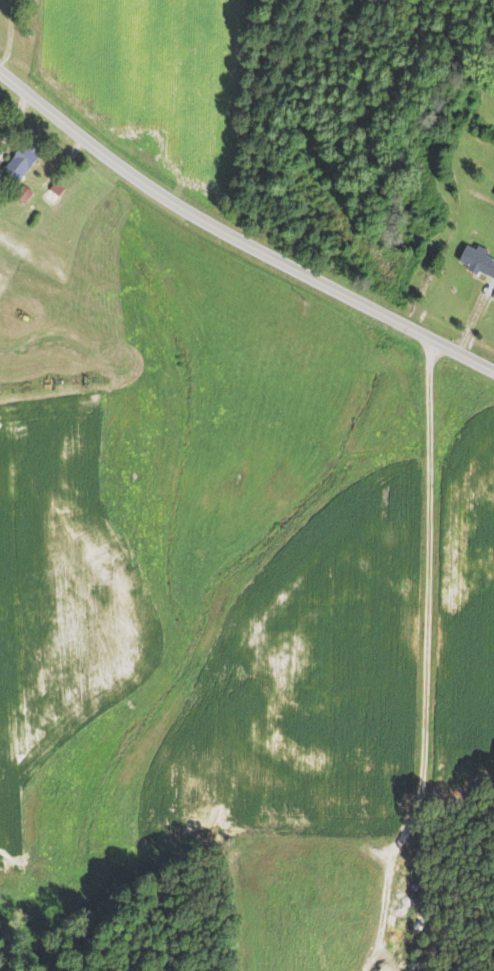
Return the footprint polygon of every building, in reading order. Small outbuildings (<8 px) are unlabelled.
[(31,144),(28,148),(21,143),(0,171),(0,177),(13,188),(38,156),(33,152),(36,148),(31,144)] [(55,181),(65,188),(53,203),(50,200),(48,202),(43,198),(55,181)] [(23,185),(32,192),(23,204),(14,196),(23,185)] [(467,244),(477,249),(479,245),(488,250),(486,255),(493,259),(486,275),(480,272),(478,275),(466,269),(468,265),(459,261),(467,244)]
